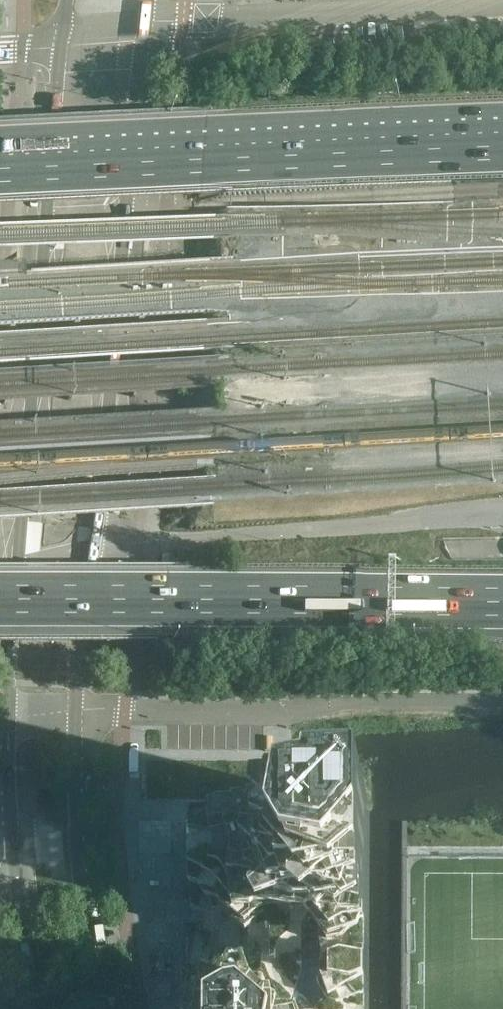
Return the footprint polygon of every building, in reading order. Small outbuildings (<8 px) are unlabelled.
[(190,818),(191,844),(176,844),(175,1008),(374,1008),(369,892),(369,878),(369,851),(370,809),(190,818)]
